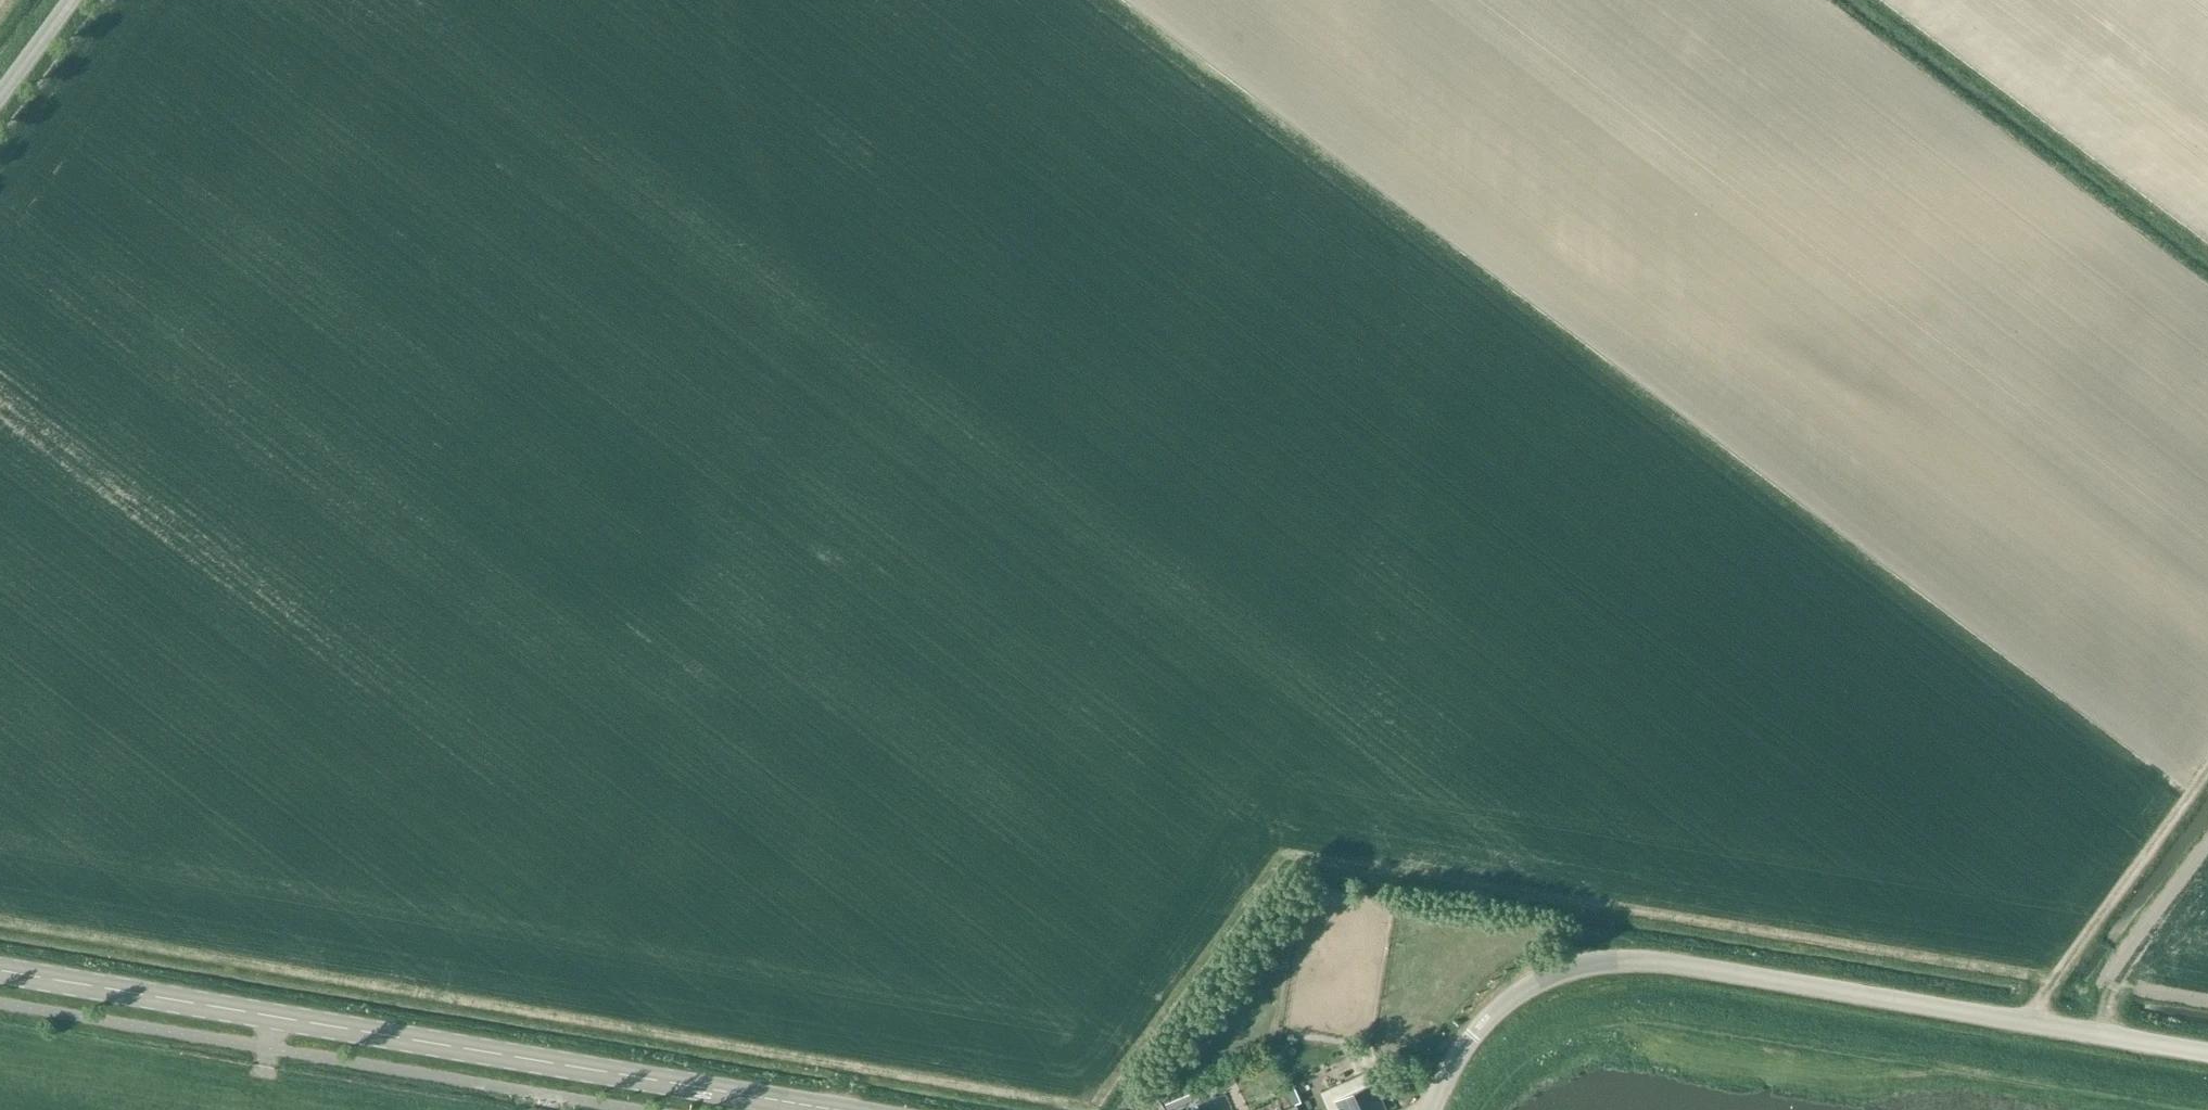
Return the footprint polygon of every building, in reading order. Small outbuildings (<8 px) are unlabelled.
[(1368,1071),(1321,1092),(1328,1109),(1385,1109),(1368,1071)] [(1163,1098),(1168,1109),(1169,1109),(1192,1100),(1187,1088),(1163,1098)]
